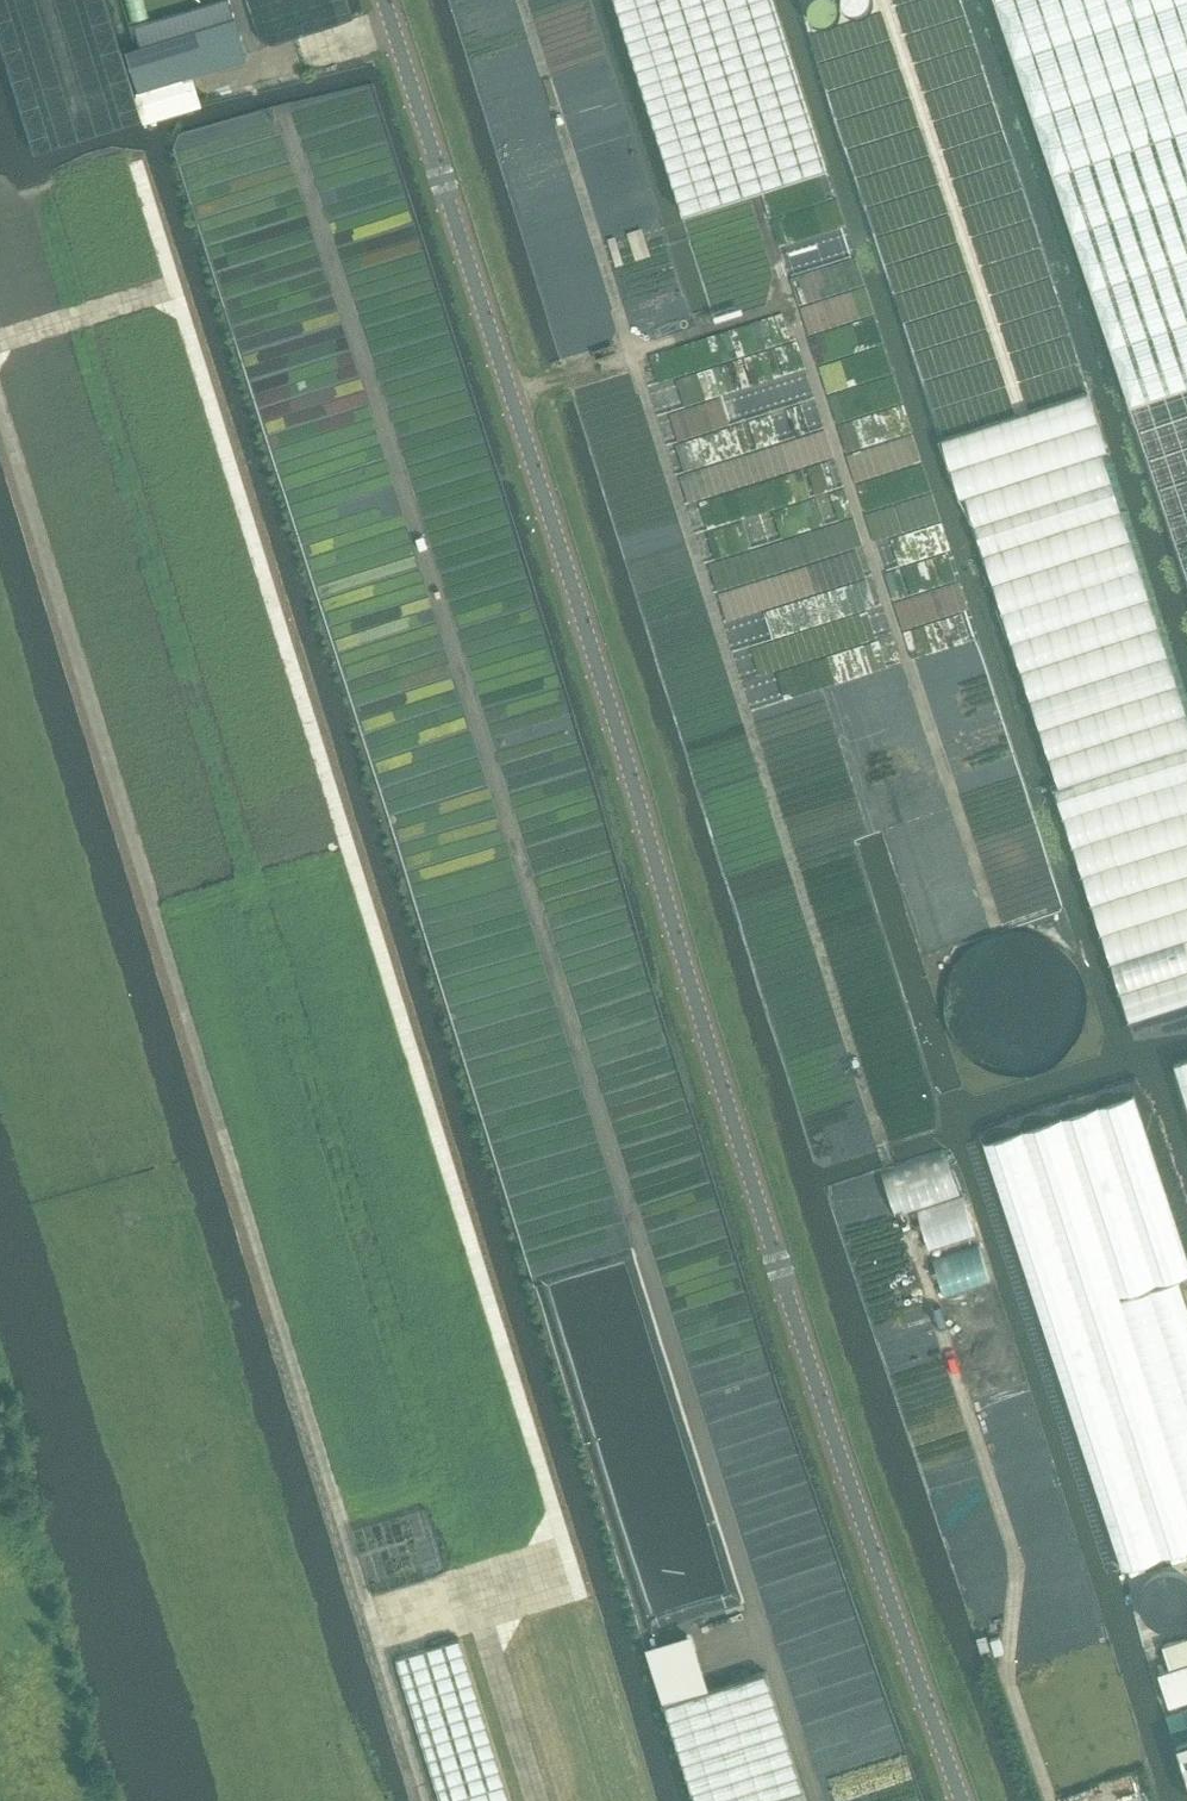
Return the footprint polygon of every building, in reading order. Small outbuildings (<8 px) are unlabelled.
[(125,49),(136,85),(145,114),(156,110),(152,96),(184,86),(180,72),(191,69),(246,52),(235,16),(230,0),(224,0),(132,28),(138,45),(125,49)] [(683,213),(826,167),(772,0),(615,0),(683,213)] [(1186,383),(1186,0),(994,0),(1129,403),(1186,383)] [(1175,1061),(1186,1100),(1186,1057),(1175,1061)] [(1171,1628),(1178,1627),(1183,1625),(1186,1622),(1186,1575),(1181,1572),(1171,1570),(1161,1572),(1154,1575),(1150,1578),(1147,1582),(1144,1589),(1142,1599),(1142,1604),(1145,1611),(1150,1619),(1154,1623),(1161,1626),(1171,1628)] [(646,1649),(663,1702),(713,1686),(697,1633),(646,1649)] [(459,1637),(397,1656),(410,1704),(441,1800),(511,1800),(459,1637)] [(1162,1645),(1170,1669),(1158,1673),(1168,1705),(1186,1698),(1186,1637),(1162,1645)] [(663,1702),(694,1800),(807,1800),(765,1670),(713,1686),(663,1702)] [(1176,1744),(1186,1779),(1186,1740),(1176,1744)]
